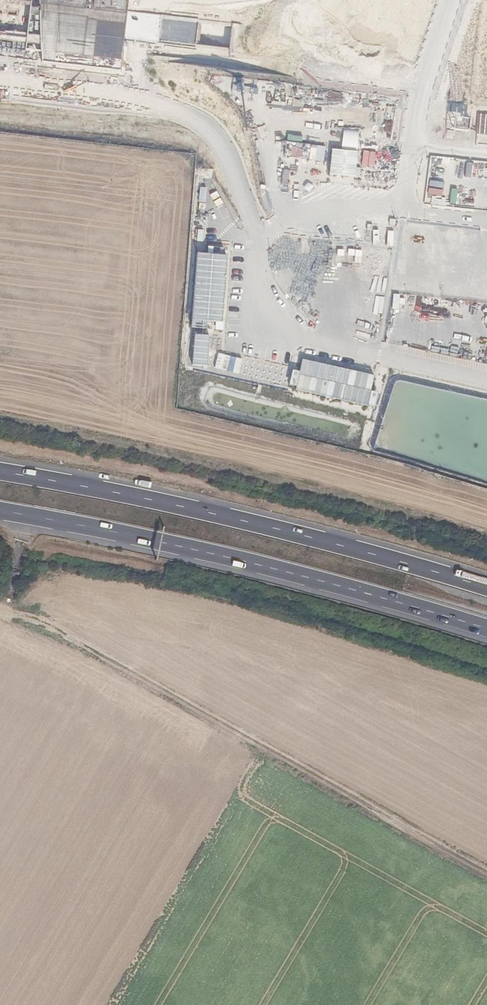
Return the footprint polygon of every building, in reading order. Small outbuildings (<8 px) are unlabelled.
[(314,156),(316,145),(311,144),(308,155),(314,156)] [(355,148),(354,164),(374,165),(375,150),(355,148)] [(430,255),(434,230),(402,225),(398,250),(430,255)] [(205,253),(193,252),(188,326),(205,327),(205,321),(220,322),(225,254),(221,254),(221,246),(205,245),(205,253)] [(294,390),(366,405),(373,373),(300,359),(294,390)]
